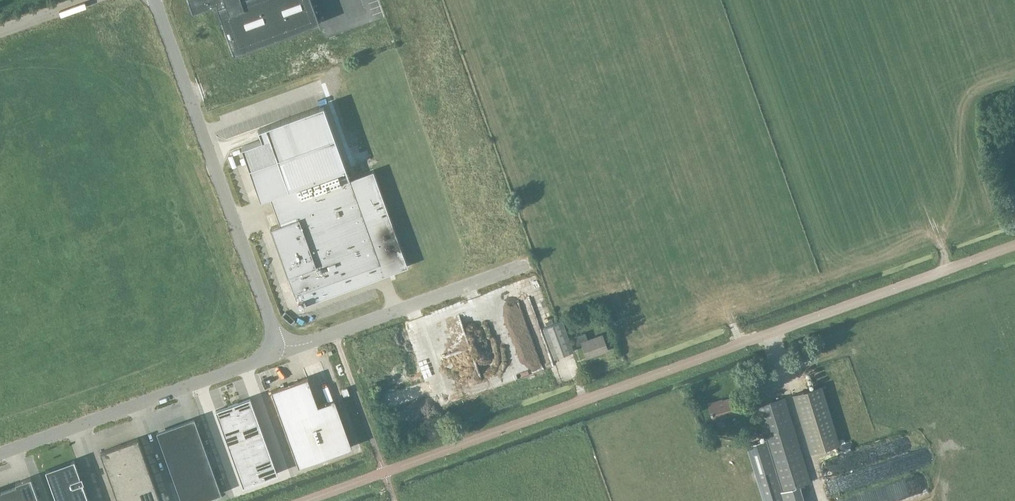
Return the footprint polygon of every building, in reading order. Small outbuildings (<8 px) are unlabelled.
[(193,12),(213,5),(214,7),(216,7),(234,54),(319,23),(323,32),(341,25),(332,0),(188,0),(193,12)] [(261,139),(241,147),(260,199),(274,194),(284,222),(270,227),(295,298),(300,296),(304,298),(306,303),(328,295),(327,294),(406,266),(372,172),(350,180),(323,105),(258,129),(261,139)] [(554,358),(574,351),(562,321),(542,328),(554,358)] [(587,339),(585,332),(573,336),(576,344),(581,343),(587,357),(607,350),(602,334),(587,339)] [(307,377),(271,390),(298,466),(352,447),(335,400),(318,406),(307,377)] [(810,452),(838,443),(821,387),(793,395),(810,452)] [(250,397),(216,410),(243,486),(277,473),(250,397)] [(713,420),(736,413),(731,397),(710,404),(709,406),(713,420)] [(748,445),(765,500),(804,500),(799,485),(810,482),(784,397),(755,406),(765,439),(748,444),(748,445)] [(162,434),(186,500),(200,500),(221,493),(200,434),(195,422),(162,434)] [(100,451),(118,500),(160,500),(137,438),(100,451)] [(45,470),(56,500),(89,500),(82,483),(84,482),(82,476),(80,477),(74,459),(71,462),(49,470),(45,470)] [(31,477),(15,483),(16,484),(0,490),(0,500),(39,500),(31,477)]
